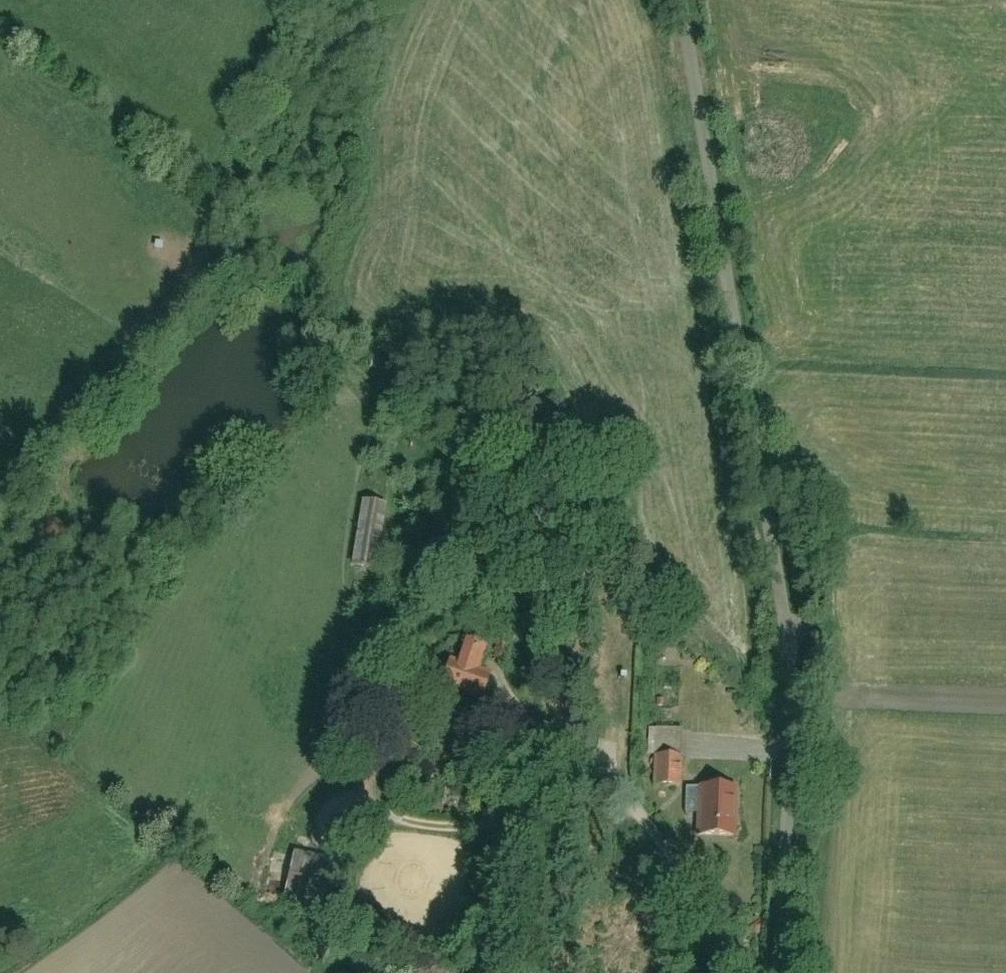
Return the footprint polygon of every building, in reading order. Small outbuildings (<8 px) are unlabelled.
[(357,496),(343,571),(376,578),(390,502),(357,496)] [(467,643),(459,665),(450,662),(441,686),(465,694),(458,716),(480,723),(487,701),(482,699),(490,676),(477,672),(485,649),(467,643)] [(681,727),(657,727),(656,784),(681,784),(681,727)] [(699,834),(734,835),(736,787),(701,786),(699,834)] [(300,828),(267,905),(338,920),(354,853),(300,828)]
